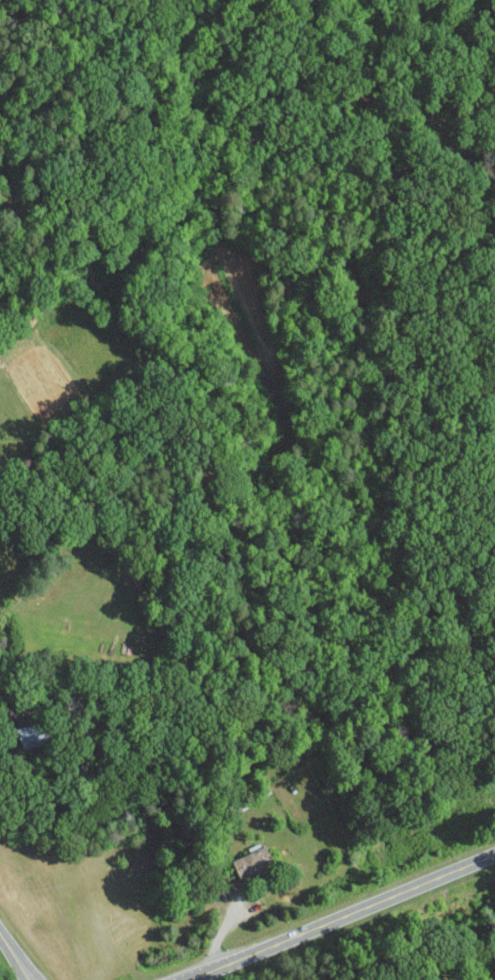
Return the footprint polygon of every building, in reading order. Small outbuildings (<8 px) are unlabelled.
[(16,726),(21,748),(48,742),(43,720),(16,726)] [(274,865),(266,845),(231,859),(239,879),(274,865)]
